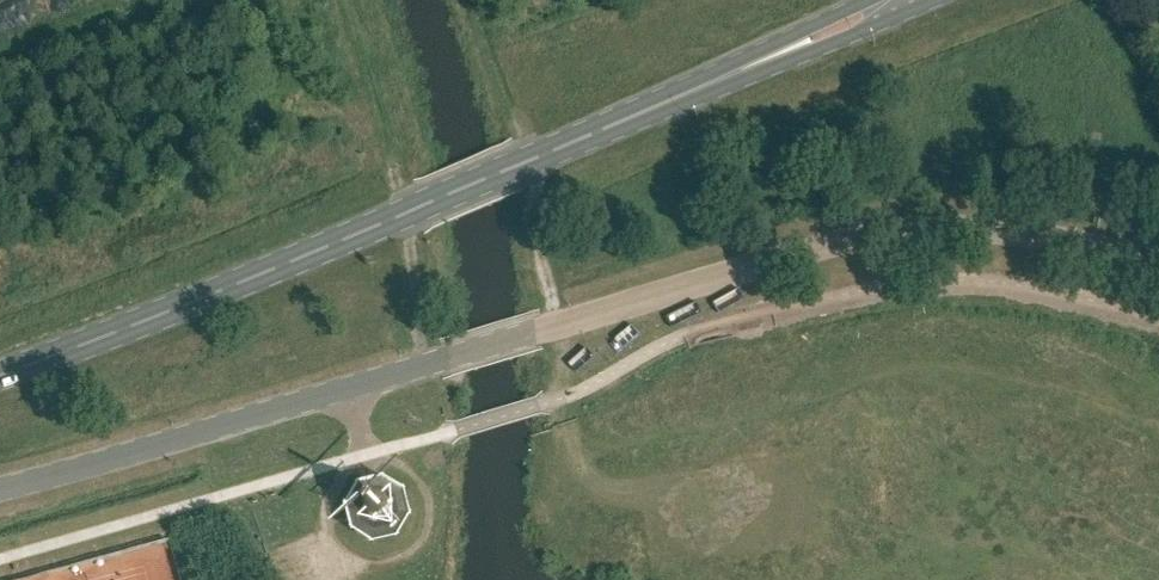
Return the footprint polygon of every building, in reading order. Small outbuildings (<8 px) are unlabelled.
[(401,539),(412,519),(406,490),(385,477),(360,482),(345,505),(351,532),(373,546),(401,539)]
